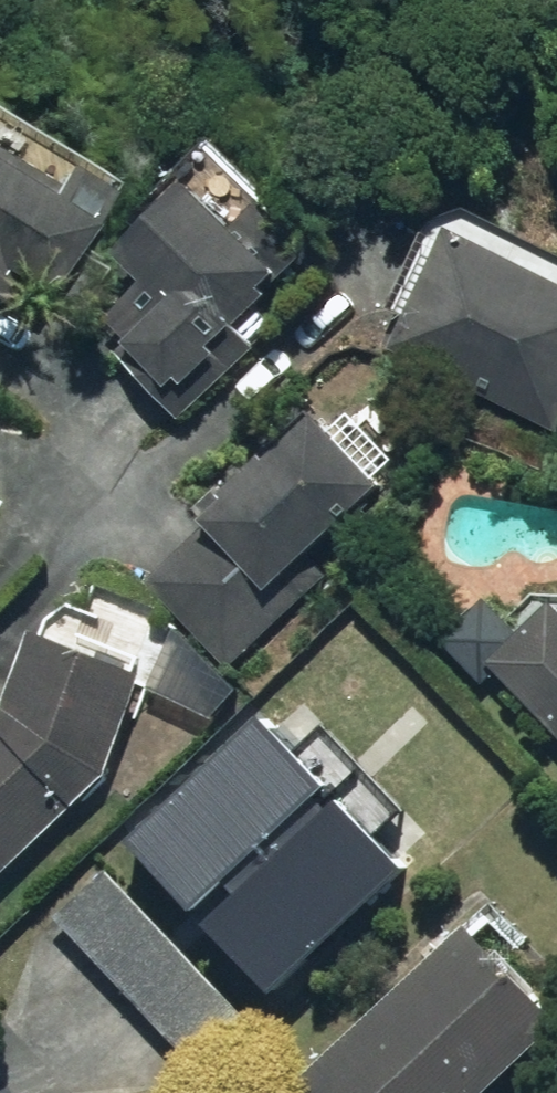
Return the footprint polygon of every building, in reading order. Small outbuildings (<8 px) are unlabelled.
[(44,293),(113,183),(65,153),(0,111),(0,265),(44,293)] [(311,245),(274,204),(248,227),(206,181),(137,244),(182,293),(133,338),(144,350),(134,359),(165,393),(174,385),(183,395),(227,355),(223,351),(293,276),(286,268),(311,245)] [(460,233),(400,358),(556,432),(556,280),(460,233)] [(387,485),(321,415),(272,460),(267,455),(205,513),(214,523),(152,581),(234,668),(295,610),(276,589),(387,485)] [(443,644),(487,686),(498,674),(556,729),(556,599),(556,598),(523,634),(486,599),(443,644)] [(7,876),(115,774),(151,661),(39,629),(17,704),(0,719),(0,869),(7,876)] [(282,987),(409,864),(271,723),(145,846),(282,987)] [(475,925),(294,1092),(504,1092),(556,1043),(556,1013),(475,925)]
